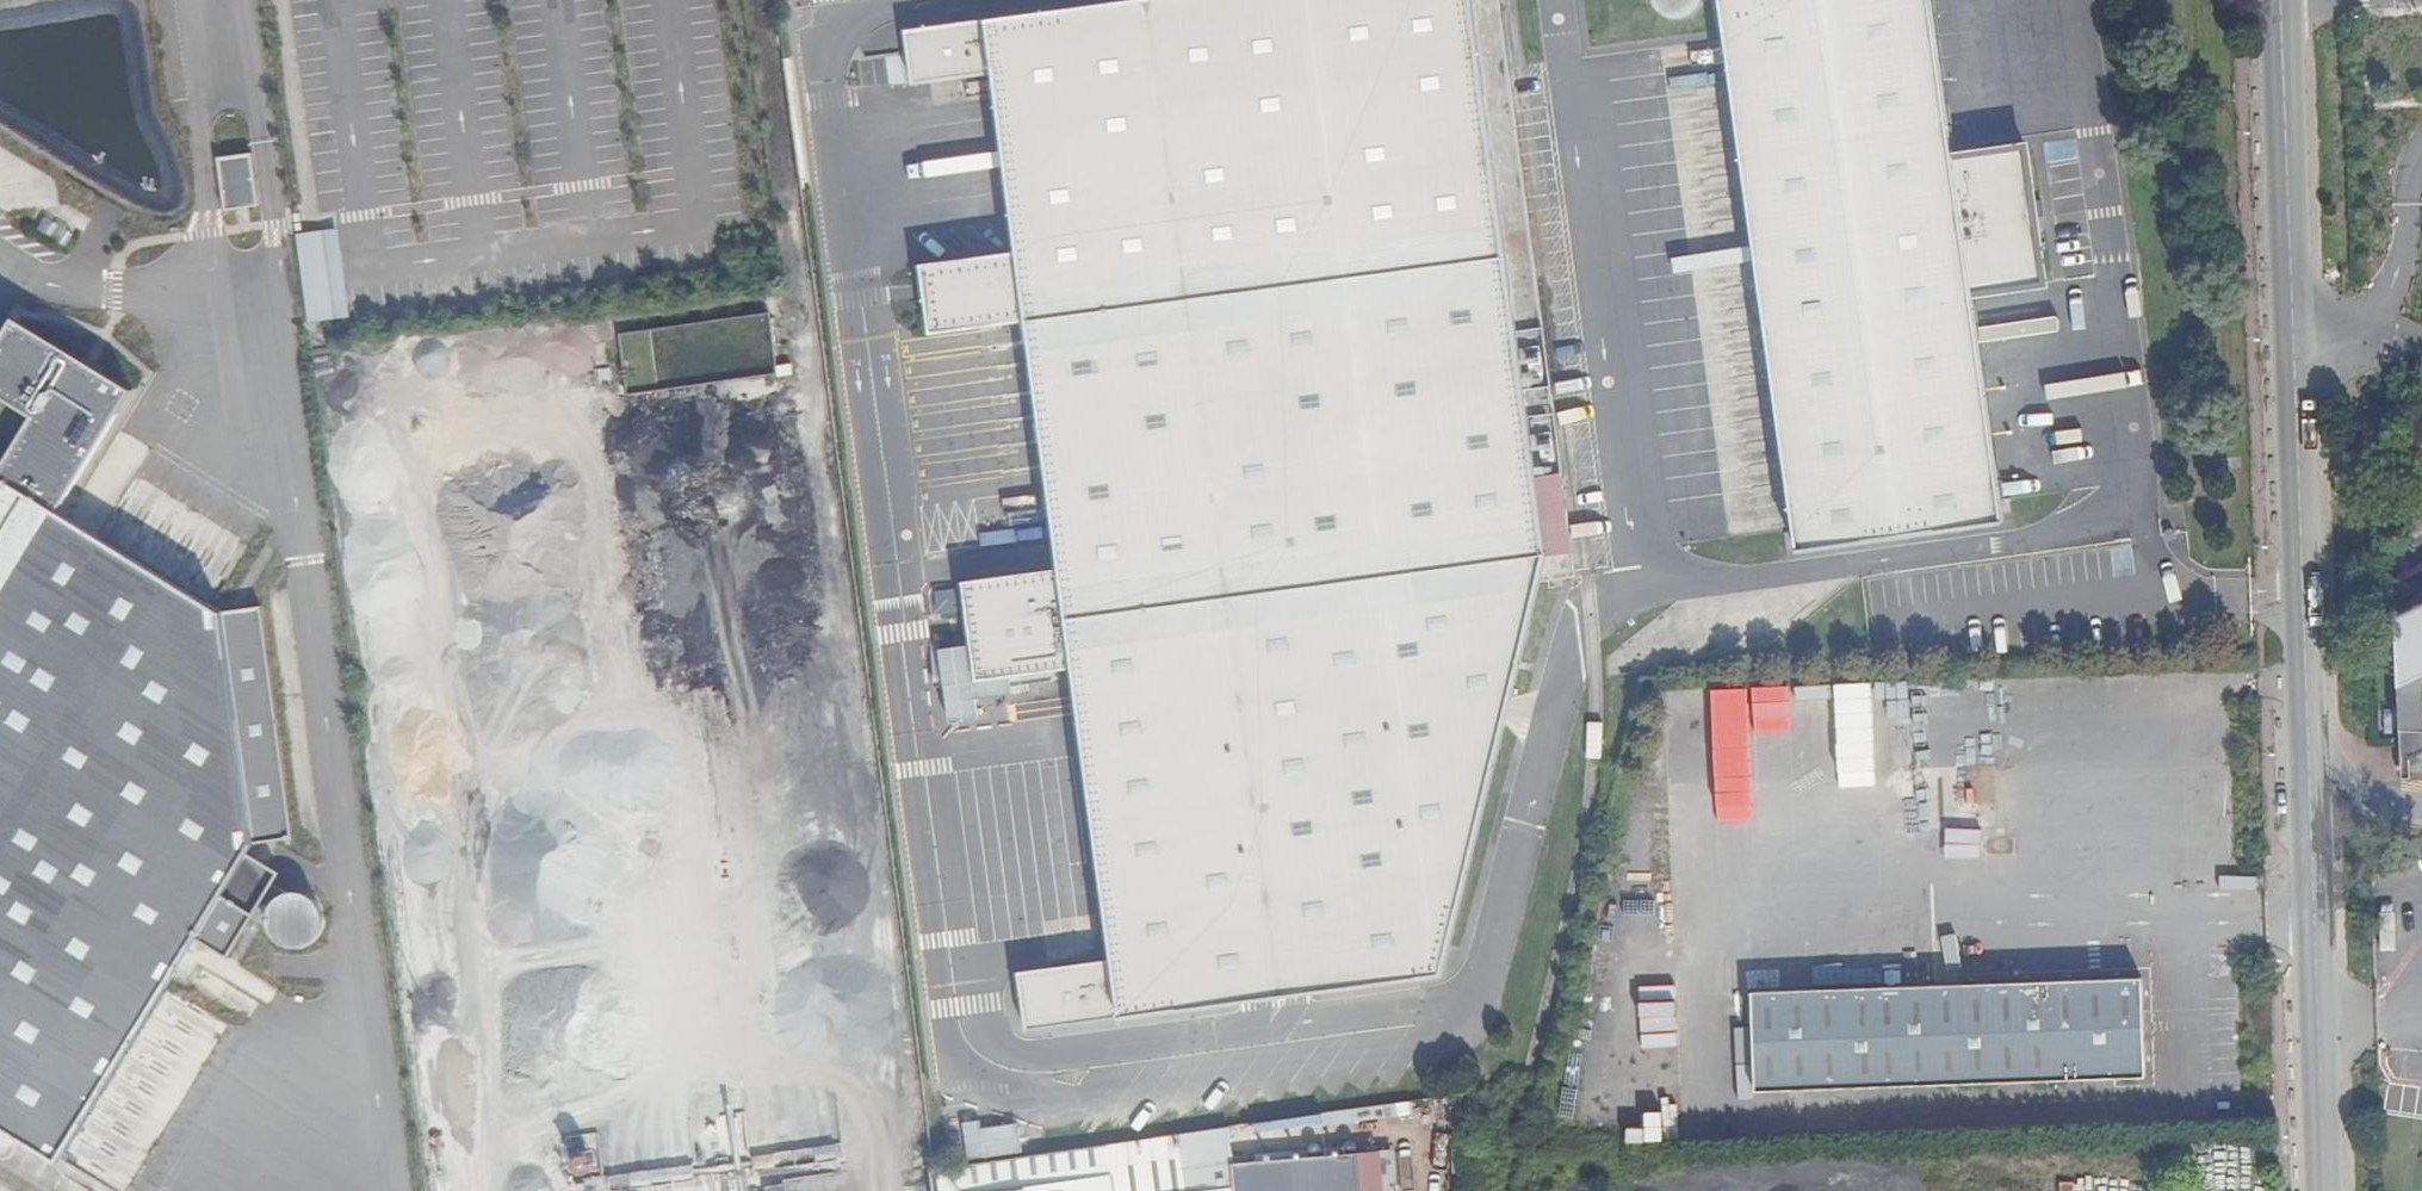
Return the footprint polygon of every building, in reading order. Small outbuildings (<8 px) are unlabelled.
[(908,36),(918,90),(999,78),(1024,256),(927,270),(936,340),(1034,326),(1069,573),(971,587),(985,686),(1082,673),(1123,964),(1028,977),(1037,1036),(1450,977),(1551,558),(1474,0),(1167,0),(908,36)] [(1657,4),(1659,9),(1666,16),(1675,20),(1685,20),(1694,16),(1699,12),(1703,7),(1704,3),(1705,0),(1655,0),(1657,4)] [(1801,553),(2008,522),(1975,295),(2048,284),(2028,146),(1955,156),(1933,0),(1721,0),(1801,553)] [(255,153),(222,156),(227,208),(260,205),(255,153)] [(302,232),(308,320),(349,317),(342,229),(302,232)] [(0,467),(0,486),(51,517),(127,395),(7,321),(0,332),(0,405),(28,422),(0,467)] [(55,1165),(192,936),(224,955),(274,871),(242,852),(247,843),(289,837),(257,609),(215,615),(51,517),(0,486),(0,1131),(55,1165)] [(74,508),(101,526),(111,511),(84,493),(74,508)] [(2395,613),(2400,746),(2401,763),(2421,753),(2421,600),(2395,613)] [(324,895),(281,893),(279,941),(322,943),(324,895)] [(1763,1096),(2148,1074),(2145,982),(1758,997),(1763,1096)] [(1242,1164),(1238,1134),(953,1174),(955,1190),(1245,1190),(1242,1164)] [(582,1167),(588,1168),(594,1165),(595,1158),(592,1153),(585,1151),(580,1155),(578,1161),(582,1167)] [(1369,1154),(1242,1164),(1245,1190),(1373,1190),(1369,1154)]
